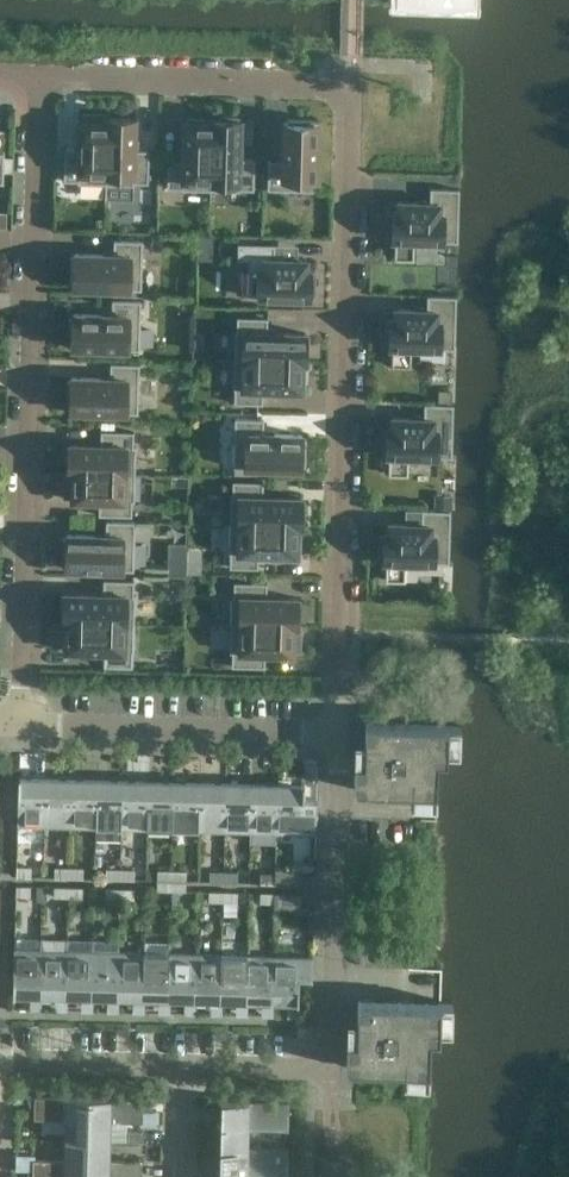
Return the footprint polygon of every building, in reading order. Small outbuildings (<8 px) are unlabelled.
[(106,184),(108,118),(106,118),(106,114),(83,113),(83,121),(80,121),(79,148),(65,148),(64,181),(78,181),(78,184),(106,184)] [(220,120),(213,119),(211,190),(239,191),(239,189),(254,190),(254,160),(240,159),(241,120),(238,120),(238,118),(220,117),(220,120)] [(135,119),(108,118),(106,184),(134,185),(134,183),(148,183),(149,150),(135,150),(135,119)] [(211,190),(213,119),(212,119),(211,122),(205,122),(205,120),(187,119),(187,122),(184,122),(183,161),(168,160),(168,188),(182,189),(211,190)] [(269,161),(268,190),(317,191),(319,124),(316,124),(316,120),(288,119),(288,123),(285,123),(284,162),(269,161)] [(395,240),(394,259),(414,260),(415,240),(457,242),(458,242),(459,189),(458,189),(431,188),(430,203),(398,202),(397,212),(394,212),(393,214),(389,214),(388,237),(393,237),(393,240),(395,240)] [(143,241),(114,240),(114,255),(75,254),(75,257),(71,257),(70,285),(74,285),(74,288),(141,290),(143,241)] [(275,245),(238,244),(238,260),(249,260),(248,296),(310,298),(310,295),(314,295),(315,273),(311,273),(311,270),(307,270),(307,260),(275,259),(275,245)] [(213,248),(197,248),(197,261),(213,260),(213,248)] [(391,319),(391,321),(386,321),(385,344),(390,344),(390,347),(392,347),(391,366),(411,367),(412,348),(455,349),(456,296),(428,295),(427,310),(395,309),(395,319),(391,319)] [(72,345),(72,348),(140,350),(141,301),(113,300),(112,315),(73,314),(73,317),(69,317),(68,345),(72,345)] [(237,332),(236,332),(235,360),(306,362),(306,355),(308,355),(309,337),(306,337),(306,333),(267,332),(268,318),(237,317),(237,332)] [(306,363),(306,362),(235,360),(234,389),(235,389),(235,403),(263,404),(263,390),(302,391),(302,387),(305,388),(305,369),(303,369),(303,363),(306,363)] [(71,409),(71,412),(138,413),(139,365),(111,364),(111,378),(71,377),(71,380),(67,380),(67,408),(71,409)] [(439,390),(438,403),(451,403),(452,390),(439,390)] [(424,418),(392,417),(392,427),(388,427),(388,430),(383,429),(383,452),(387,453),(387,455),(389,455),(389,460),(389,474),(408,475),(409,456),(452,457),(453,404),(425,403),(424,418)] [(264,419),(235,419),(234,467),(301,469),(302,466),(306,466),(306,438),(302,438),(302,435),(263,434),(264,419)] [(70,444),(69,472),(135,474),(136,446),(134,446),(134,432),(101,431),(101,445),(70,444)] [(134,502),(135,474),(69,472),(69,474),(65,474),(64,497),(72,497),(72,500),(99,501),(99,515),(132,516),(132,502),(134,502)] [(233,496),(231,496),(230,524),(299,527),(302,527),(302,519),(304,519),(305,501),(302,501),(302,498),(263,496),(263,482),(233,481),(233,496)] [(435,495),(435,509),(452,509),(452,495),(435,495)] [(450,510),(422,509),(421,524),(389,523),(389,533),(385,533),(385,535),(380,535),(380,558),(384,558),(384,561),(386,561),(386,580),(405,581),(406,561),(449,563),(450,510)] [(66,566),(66,569),(134,570),(135,522),(107,521),(106,536),(67,534),(67,538),(63,538),(62,566),(66,566)] [(299,533),(299,527),(230,524),(229,553),(230,553),(230,568),(258,568),(258,554),(298,555),(298,552),(300,552),(301,533),(299,533)] [(168,543),(167,567),(186,568),(187,543),(168,543)] [(188,561),(187,573),(202,573),(202,562),(188,561)] [(64,615),(63,622),(134,624),(135,595),(134,595),(134,581),(104,580),(103,595),(64,594),(64,596),(62,596),(61,615),(64,615)] [(234,597),(232,597),(231,624),(297,626),(298,598),(267,597),(267,583),(235,582),(234,597)] [(133,653),(134,624),(63,622),(63,623),(66,623),(66,629),(64,629),(63,647),(66,648),(66,651),(105,652),(104,666),(132,667),(133,653)] [(297,628),(297,626),(231,624),(230,652),(233,652),(232,666),(265,667),(265,653),(292,654),(293,651),(301,651),(301,628),(297,628)] [(437,804),(437,792),(438,760),(447,760),(448,751),(460,751),(461,725),(366,722),(365,749),(360,749),(360,762),(354,762),(354,763),(355,763),(354,790),(411,792),(410,804),(437,804)] [(44,826),(46,778),(19,777),(18,825),(44,826)] [(70,827),(71,779),(46,778),(44,826),(70,827)] [(96,827),(97,780),(71,779),(70,827),(96,827)] [(122,828),(123,780),(97,780),(96,827),(122,828)] [(147,829),(149,781),(123,780),(122,828),(147,829)] [(173,829),(174,782),(149,781),(147,829),(173,829)] [(199,830),(200,782),(174,782),(173,829),(199,830)] [(225,831),(226,783),(200,782),(199,830),(225,831)] [(250,831),(252,784),(226,783),(225,831),(250,831)] [(276,832),(277,784),(252,784),(250,831),(276,832)] [(277,784),(276,832),(316,833),(317,799),(304,799),(304,785),(277,784)] [(31,867),(17,867),(16,877),(31,877),(31,867)] [(69,878),(69,868),(55,868),(55,878),(69,878)] [(83,869),(69,868),(69,878),(83,878),(83,869)] [(120,879),(120,870),(106,869),(106,879),(120,879)] [(275,869),(275,874),(275,884),(301,884),(302,869),(275,869)] [(134,870),(120,870),(120,879),(134,880),(134,870)] [(172,881),(172,871),(158,871),(157,881),(172,881)] [(186,872),(172,871),(172,881),(186,881),(186,872)] [(223,882),(224,873),(210,872),(209,882),(223,882)] [(238,873),(224,873),(223,882),(237,883),(238,873)] [(275,884),(275,874),(261,874),(261,883),(275,884)] [(171,891),(172,881),(157,881),(157,891),(171,891)] [(185,891),(186,881),(172,881),(171,891),(185,891)] [(16,886),(16,896),(30,896),(30,887),(16,886)] [(68,897),(68,888),(54,887),(54,897),(68,897)] [(82,888),(68,888),(68,897),(82,898),(82,888)] [(119,899),(120,889),(106,889),(105,898),(119,899)] [(133,899),(134,889),(120,889),(119,899),(133,899)] [(223,902),(223,892),(209,891),(209,901),(223,902)] [(237,892),(223,892),(223,902),(237,902),(237,892)] [(274,903),(274,893),(260,893),(260,903),(274,903)] [(301,894),(274,893),(274,903),(274,908),(301,909),(301,894)] [(40,996),(41,950),(14,950),(13,995),(32,996),(32,1005),(39,1006),(41,1006),(41,996),(40,996)] [(66,997),(67,951),(41,950),(40,996),(41,996),(58,997),(57,1006),(64,1006),(64,1007),(66,1007),(67,997),(66,997)] [(91,997),(92,952),(67,951),(66,997),(67,997),(83,997),(83,1007),(90,1007),(92,1007),(92,997),(91,997)] [(117,998),(118,952),(92,952),(91,997),(92,997),(109,998),(109,1008),(116,1008),(118,1008),(118,998),(117,998)] [(143,999),(144,953),(118,952),(117,998),(118,998),(135,999),(134,1008),(141,1008),(141,1009),(144,1009),(144,999),(143,999)] [(168,1000),(170,954),(144,953),(143,999),(144,999),(160,999),(160,1009),(167,1009),(169,1009),(170,1000),(168,1000)] [(194,1000),(195,955),(170,954),(168,1000),(170,1000),(186,1000),(186,1010),(193,1010),(195,1010),(195,1000),(194,1000)] [(220,1001),(221,955),(195,955),(194,1000),(195,1000),(212,1001),(212,1010),(219,1010),(219,1011),(221,1011),(221,1001),(220,1001)] [(246,1002),(247,956),(221,955),(220,1001),(221,1001),(238,1002),(238,1011),(244,1011),(244,1012),(247,1012),(247,1002),(246,1002)] [(272,1002),(273,957),(247,956),(246,1002),(247,1002),(264,1002),(263,1012),(270,1012),(272,1012),(273,1002),(272,1002)] [(312,980),(313,958),(273,957),(272,1002),(273,1002),(289,1003),(289,1012),(296,1012),(296,1013),(298,1013),(299,979),(312,980)] [(453,1003),(358,1001),(357,1028),(352,1028),(352,1040),(346,1040),(346,1069),(403,1070),(403,1082),(428,1083),(428,1071),(429,1071),(430,1038),(441,1038),(452,1039),(453,1003)] [(87,1141),(89,1098),(33,1097),(33,1098),(34,1098),(34,1119),(66,1120),(65,1140),(87,1141)] [(144,1100),(89,1098),(87,1141),(110,1141),(110,1121),(141,1122),(141,1125),(158,1126),(158,1112),(143,1112),(143,1101),(144,1101),(144,1100)] [(219,1148),(220,1149),(248,1149),(248,1148),(249,1127),(279,1128),(279,1132),(288,1132),(289,1104),(221,1102),(221,1103),(222,1103),(220,1147),(219,1147),(219,1148)] [(87,1141),(65,1140),(65,1160),(33,1159),(33,1156),(17,1155),(17,1169),(32,1169),(32,1176),(86,1176),(87,1141)] [(110,1141),(87,1141),(86,1176),(141,1176),(141,1162),(109,1161),(110,1141)] [(248,1148),(248,1149),(220,1149),(220,1176),(247,1176),(247,1172),(278,1173),(278,1176),(287,1176),(288,1149),(248,1148)]
